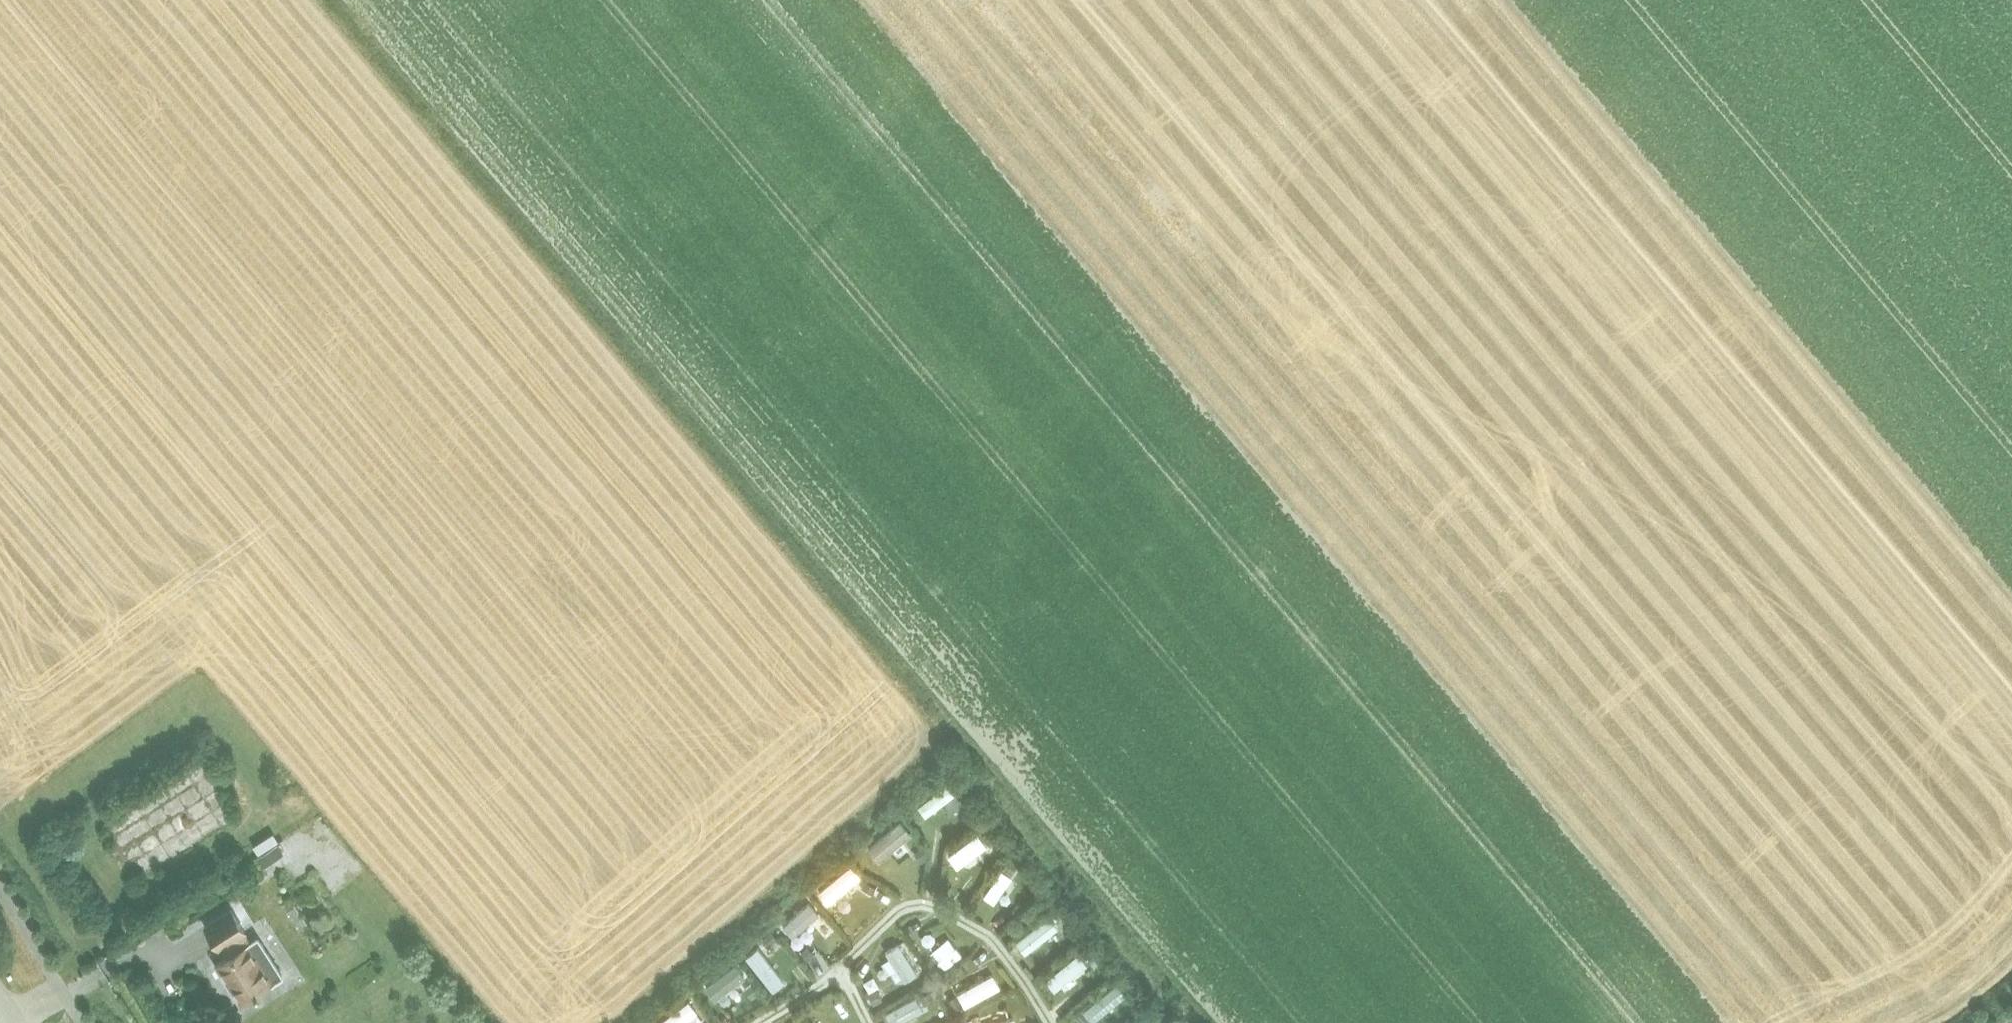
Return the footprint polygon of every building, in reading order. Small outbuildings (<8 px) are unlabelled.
[(939,788),(906,808),(914,819),(946,800),(939,788)] [(271,830),(251,842),(256,851),(276,838),(271,830)] [(869,866),(898,845),(888,830),(859,851),(869,866)] [(947,874),(978,850),(968,838),(938,861),(947,874)] [(271,845),(260,852),(266,862),(277,855),(271,845)] [(844,869),(809,892),(818,906),(853,883),(844,869)] [(988,909),(1001,878),(987,873),(975,904),(988,909)] [(281,975),(256,936),(238,948),(232,938),(244,930),(229,908),(204,925),(218,947),(221,945),(227,955),(214,963),(239,1002),(281,975)] [(952,943),(924,964),(932,975),(960,954),(952,943)] [(873,958),(896,988),(909,978),(887,948),(873,958)] [(1038,990),(1054,1002),(1082,967),(1066,955),(1038,990)] [(653,1022),(686,1022),(693,1019),(684,1004),(653,1022)]
